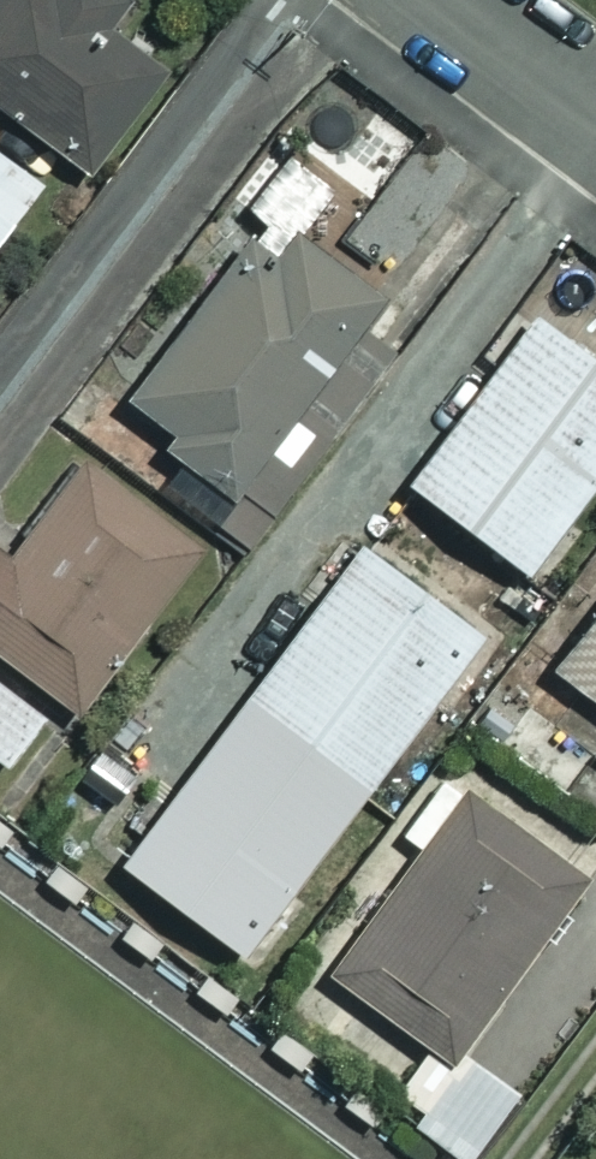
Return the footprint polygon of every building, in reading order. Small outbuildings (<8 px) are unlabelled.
[(112,0),(0,0),(0,114),(77,175),(156,77),(98,31),(118,5),(112,0)] [(0,162),(0,230),(32,187),(0,162)] [(235,245),(119,402),(162,434),(151,448),(230,506),(214,527),(242,548),(362,387),(330,363),(376,300),(291,236),(267,269),(235,245)] [(525,316),(398,486),(517,576),(595,471),(595,370),(525,316)] [(74,452),(0,544),(0,667),(66,720),(200,553),(74,452)] [(474,642),(355,548),(107,862),(225,956),(474,642)] [(541,666),(595,709),(595,596),(541,666)] [(0,688),(0,765),(38,717),(0,688)] [(575,870),(459,788),(324,979),(440,1061),(575,870)] [(458,1055),(409,1126),(457,1158),(466,1158),(512,1091),(458,1055)]
